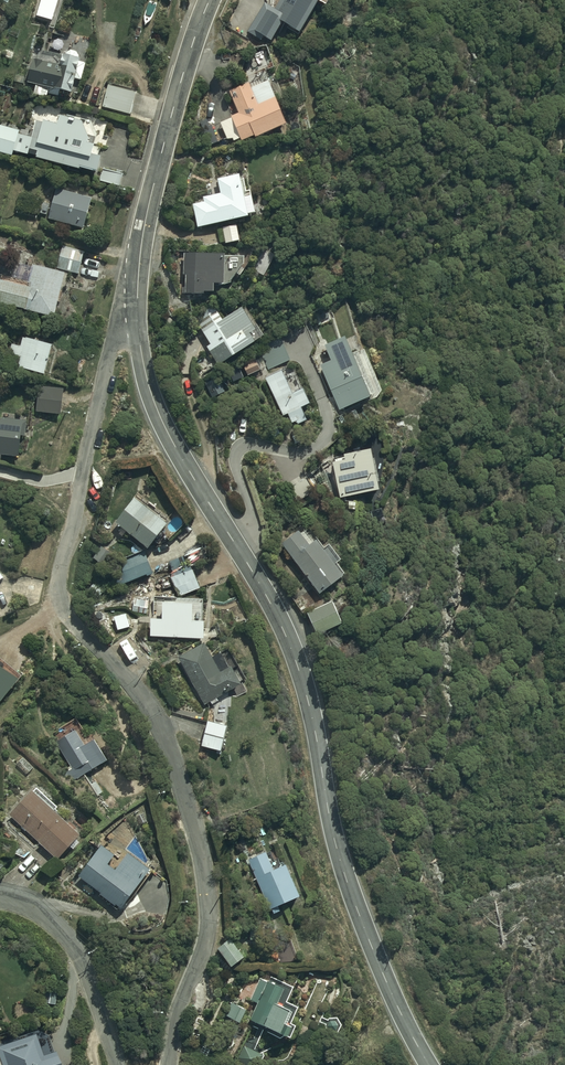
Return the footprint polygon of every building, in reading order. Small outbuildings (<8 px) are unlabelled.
[(249,29),(260,36),(262,34),(270,39),(281,22),(299,34),(320,1),(327,5),(330,0),(282,0),(274,11),(265,5),(249,29)] [(35,82),(34,89),(57,95),(59,87),(70,90),(72,78),(80,80),(84,62),(79,61),(80,55),(62,51),(59,65),(33,59),(28,80),(35,82)] [(233,114),(220,120),(228,137),(241,132),(243,136),(256,130),(257,133),(289,119),(270,75),(252,82),(250,78),(229,87),(239,109),(232,112),(233,114)] [(135,92),(107,85),(102,108),(129,115),(135,92)] [(15,157),(16,151),(36,156),(35,160),(82,173),(83,169),(99,174),(104,156),(96,154),(99,144),(92,142),(93,138),(86,122),(63,117),(61,124),(46,120),(45,123),(37,121),(34,135),(24,133),(25,129),(0,123),(0,153),(15,157)] [(124,174),(104,169),(101,182),(121,186),(124,174)] [(205,202),(193,205),(199,229),(250,217),(249,214),(256,212),(251,191),(245,192),(241,174),(219,179),(222,194),(204,198),(205,202)] [(93,198),(58,188),(49,219),(84,229),(93,198)] [(238,224),(223,228),(226,243),(241,240),(238,224)] [(17,280),(0,277),(0,301),(26,306),(25,310),(58,316),(66,274),(78,276),(83,254),(63,251),(59,269),(33,264),(32,268),(20,266),(17,280)] [(227,251),(182,252),(183,265),(175,265),(175,277),(185,277),(186,288),(182,288),(182,296),(205,295),(205,291),(215,291),(215,282),(222,282),(222,287),(232,283),(232,281),(245,264),(245,256),(227,257),(227,251)] [(205,350),(217,367),(263,335),(244,308),(223,322),(214,309),(193,324),(209,347),(205,350)] [(257,348),(268,369),(291,356),(280,336),(257,348)] [(359,352),(354,354),(345,336),(325,346),(332,361),(320,366),(340,409),(365,397),(369,404),(377,400),(383,390),(366,352),(361,355),(359,352)] [(22,347),(12,345),(11,351),(13,351),(13,355),(19,356),(19,357),(21,358),(18,368),(45,373),(51,345),(24,339),(22,347)] [(0,347),(0,359),(7,360),(9,348),(0,347)] [(255,359),(242,366),(248,377),(261,370),(255,359)] [(282,368),(264,377),(282,415),(287,413),(290,420),(291,419),(292,423),(296,421),(297,425),(308,420),(301,405),(311,400),(303,384),(292,389),(282,368)] [(64,390),(39,388),(37,414),(62,416),(64,390)] [(0,418),(0,454),(19,455),(21,434),(27,434),(28,419),(2,417),(2,419),(0,418)] [(347,460),(334,463),(342,499),(382,490),(373,449),(346,455),(347,460)] [(304,475),(286,487),(297,503),(315,492),(304,475)] [(167,525),(134,500),(115,528),(147,552),(167,525)] [(302,532),(284,545),(321,595),(346,576),(338,565),(343,561),(331,545),(326,549),(319,541),(312,546),(302,532)] [(144,553),(110,569),(119,589),(147,576),(148,578),(155,575),(144,553)] [(150,598),(135,596),(133,610),(147,612),(150,598)] [(195,599),(164,598),(164,618),(152,618),(152,638),(206,639),(207,620),(194,619),(195,599)] [(332,603),(306,617),(318,638),(344,624),(332,603)] [(207,642),(179,657),(205,708),(243,684),(233,666),(222,671),(207,642)] [(19,682),(0,667),(0,703),(19,682)] [(227,728),(207,724),(202,750),(222,754),(227,728)] [(77,730),(56,742),(73,770),(71,771),(72,774),(74,773),(76,777),(94,766),(96,770),(110,761),(103,749),(99,752),(93,743),(87,746),(77,730)] [(37,787),(10,814),(39,845),(40,844),(55,860),(70,845),(75,850),(82,843),(79,839),(82,834),(64,815),(62,817),(57,811),(59,809),(37,787)] [(153,870),(129,853),(124,860),(103,845),(79,879),(102,895),(101,896),(116,907),(117,906),(122,909),(131,896),(134,897),(153,870)] [(268,854),(249,862),(270,912),(271,911),(274,917),(282,913),(279,907),(301,897),(287,863),(274,869),(268,854)] [(255,1005),(248,1021),(284,1037),(296,1010),(286,1006),(292,992),(270,982),(269,984),(260,980),(250,1002),(255,1005)] [(239,1030),(248,1011),(229,1002),(220,1021),(239,1030)] [(0,1046),(0,1064),(58,1064),(54,1052),(52,1053),(47,1040),(39,1034),(0,1046)] [(243,1047),(235,1064),(257,1064),(261,1056),(243,1047)]
